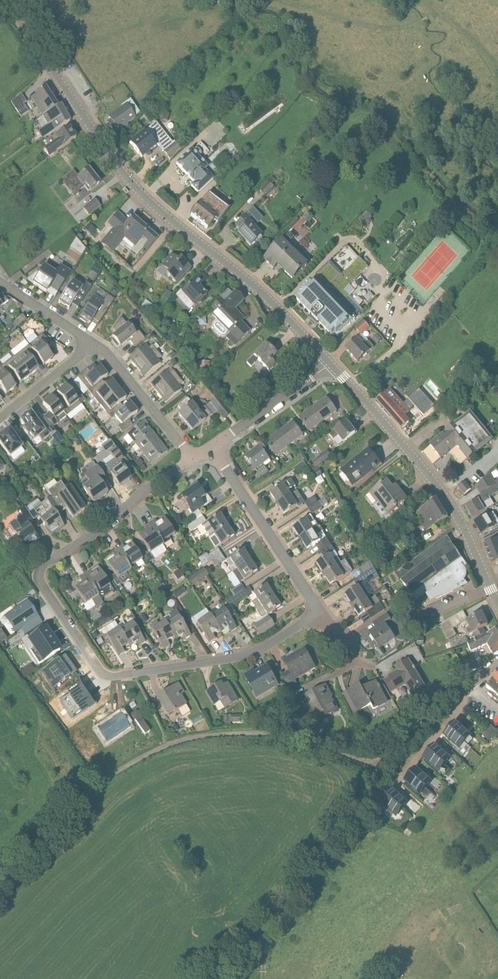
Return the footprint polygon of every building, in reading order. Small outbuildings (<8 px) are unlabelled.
[(43,105),(52,99),(45,88),(37,94),(37,95),(31,99),(34,103),(32,105),(34,109),(37,107),(42,116),(47,114),(48,113),(43,105)] [(29,111),(24,104),(27,102),(22,94),(11,102),(16,109),(21,117),(29,111)] [(60,127),(60,128),(70,122),(60,105),(58,107),(52,99),(43,105),(48,113),(47,114),(48,116),(43,119),(47,125),(37,131),(41,138),(60,127)] [(127,123),(131,120),(134,118),(126,106),(109,117),(111,120),(108,122),(116,134),(129,126),(127,123)] [(175,141),(173,143),(156,123),(145,132),(144,132),(130,143),(141,158),(156,146),(155,146),(158,144),(169,159),(181,149),(175,141)] [(54,154),(53,153),(76,138),(70,128),(56,137),(59,141),(44,151),(46,154),(49,157),(54,154)] [(198,193),(213,179),(204,170),(207,167),(200,160),(209,151),(200,142),(191,150),(176,164),(192,181),(193,181),(195,182),(191,186),(198,193)] [(86,185),(91,190),(100,183),(89,169),(78,177),(73,170),(61,179),(75,196),(79,193),(78,191),(86,185)] [(273,187),(268,181),(260,189),(265,195),(273,187)] [(207,229),(214,220),(217,223),(228,209),(209,194),(201,204),(201,203),(191,215),(207,229)] [(84,207),(90,214),(100,206),(95,199),(84,207)] [(359,220),(364,225),(366,223),(368,225),(372,221),(370,219),(372,217),(367,212),(359,220)] [(147,252),(152,246),(158,239),(132,217),(128,222),(117,213),(108,223),(114,228),(101,244),(111,252),(124,237),(135,246),(142,237),(147,242),(143,248),(147,252)] [(396,213),(389,222),(397,227),(403,217),(396,213)] [(250,246),(261,235),(253,227),(255,225),(246,215),(236,225),(241,230),(238,233),(250,246)] [(96,230),(89,223),(84,229),(92,235),(96,230)] [(308,264),(288,245),(295,237),(290,233),(283,240),(264,259),(274,269),(278,264),(293,279),(308,264)] [(76,240),(71,247),(83,255),(87,247),(76,240)] [(166,274),(177,283),(191,267),(180,258),(178,260),(172,254),(161,266),(168,272),(166,274)] [(54,264),(57,259),(51,255),(47,261),(54,264)] [(344,291),(367,268),(359,259),(342,275),(330,262),(317,275),(320,278),(313,285),(311,284),(299,296),(314,312),(312,313),(312,316),(318,322),(321,322),(322,321),(337,337),(360,315),(345,300),(349,296),(344,291)] [(46,292),(49,287),(57,293),(71,272),(61,266),(56,273),(45,266),(40,274),(37,272),(28,279),(29,279),(34,283),(33,284),(46,292)] [(188,300),(195,306),(206,295),(199,287),(207,279),(202,274),(182,293),(181,291),(175,296),(184,305),(188,300)] [(78,308),(92,286),(86,282),(83,287),(73,281),(59,302),(69,309),(72,304),(78,308)] [(109,293),(115,297),(119,291),(113,287),(109,293)] [(163,296),(169,299),(171,293),(165,290),(163,296)] [(231,312),(234,310),(244,301),(234,291),(231,294),(228,291),(211,308),(214,311),(211,314),(217,319),(212,324),(212,329),(222,339),(224,338),(227,342),(227,343),(227,345),(229,348),(232,348),(248,331),(240,322),(231,312)] [(94,296),(80,319),(86,323),(87,321),(91,323),(93,320),(99,323),(97,325),(98,325),(114,300),(108,295),(103,302),(94,296)] [(8,301),(0,296),(0,308),(8,301)] [(27,320),(22,315),(16,320),(15,320),(12,322),(17,328),(27,320)] [(121,346),(129,340),(135,347),(145,339),(139,331),(136,334),(128,324),(122,317),(121,316),(113,329),(117,333),(113,337),(113,336),(112,337),(113,338),(112,340),(117,347),(119,346),(120,347),(121,346)] [(362,334),(370,327),(364,320),(355,328),(362,334)] [(52,357),(46,349),(51,345),(43,334),(29,345),(32,349),(37,356),(39,358),(43,364),(44,365),(53,357),(52,356),(52,357)] [(381,339),(376,334),(372,338),(378,343),(381,339)] [(367,340),(362,344),(357,339),(346,349),(354,357),(353,357),(357,361),(358,361),(358,362),(374,347),(367,340)] [(13,350),(16,355),(29,345),(26,341),(13,350)] [(264,366),(269,370),(275,364),(271,359),(275,355),(265,344),(252,358),(256,362),(258,360),(264,366)] [(39,358),(37,356),(32,349),(29,345),(15,356),(30,376),(39,369),(38,368),(34,362),(39,358)] [(137,367),(156,350),(152,345),(148,348),(145,345),(129,358),(137,367)] [(156,350),(137,367),(144,376),(161,363),(158,360),(161,356),(156,350)] [(21,383),(30,376),(15,356),(1,367),(9,378),(14,374),(20,382),(21,383)] [(247,363),(251,367),(256,362),(252,358),(247,363)] [(170,369),(171,369),(178,364),(174,359),(167,365),(170,369)] [(214,369),(213,360),(207,361),(207,364),(195,365),(195,373),(209,372),(214,369)] [(100,366),(97,369),(93,364),(87,369),(77,377),(78,378),(74,381),(84,394),(88,390),(88,391),(92,388),(99,383),(107,376),(107,377),(108,376),(100,366)] [(460,385),(470,371),(463,365),(453,378),(460,385)] [(9,378),(1,367),(0,368),(0,386),(6,393),(5,393),(6,394),(16,387),(15,386),(9,378)] [(158,393),(178,376),(174,371),(170,374),(167,371),(151,384),(158,393)] [(178,376),(158,393),(166,403),(182,389),(179,386),(183,383),(178,376)] [(100,405),(119,389),(111,380),(110,381),(111,381),(103,388),(99,383),(92,388),(88,391),(100,405)] [(59,405),(67,416),(81,405),(81,404),(66,385),(57,393),(58,394),(64,401),(59,405)] [(474,387),(471,389),(464,394),(468,399),(475,393),(477,392),(474,387)] [(115,416),(122,410),(117,406),(125,399),(126,398),(119,389),(100,405),(111,419),(115,416)] [(402,429),(410,423),(404,417),(409,412),(389,391),(377,401),(402,429)] [(233,394),(225,400),(230,406),(237,400),(233,394)] [(67,416),(59,405),(53,397),(52,396),(42,404),(43,405),(50,413),(45,417),(53,427),(67,416)] [(224,418),(230,413),(217,397),(211,402),(224,418)] [(203,407),(198,411),(187,398),(177,406),(181,411),(178,414),(185,422),(204,407),(203,407)] [(313,407),(323,421),(337,411),(327,398),(313,407)] [(115,416),(122,424),(118,427),(123,433),(133,424),(129,420),(137,413),(138,412),(130,403),(129,404),(122,410),(115,416)] [(192,431),(205,420),(210,416),(204,407),(185,422),(192,431)] [(309,431),(323,421),(313,407),(299,417),(309,431)] [(36,420),(30,413),(28,415),(27,413),(21,417),(22,419),(20,421),(26,428),(24,429),(28,435),(30,434),(35,439),(39,436),(42,439),(51,432),(39,417),(36,420)] [(492,440),(477,422),(470,414),(431,446),(441,458),(457,445),(468,459),(492,440)] [(135,445),(151,431),(146,426),(148,425),(144,420),(127,434),(135,445)] [(217,420),(211,424),(215,429),(220,424),(217,420)] [(289,445),(303,435),(293,422),(279,431),(289,445)] [(338,446),(357,431),(352,424),(350,426),(347,422),(335,431),(330,435),(338,446)] [(9,430),(0,437),(0,443),(10,456),(22,447),(9,430)] [(144,454),(159,441),(151,431),(135,445),(144,454)] [(276,455),(289,445),(279,431),(266,441),(276,455)] [(299,444),(302,448),(308,444),(305,440),(299,444)] [(101,448),(107,456),(110,453),(116,449),(110,441),(101,448)] [(159,441),(144,454),(152,464),(167,451),(159,441)] [(264,452),(267,450),(263,444),(246,456),(256,470),(269,460),(264,452)] [(123,460),(116,449),(110,453),(118,464),(123,460)] [(312,462),(316,467),(331,456),(327,451),(312,462)] [(363,477),(372,470),(380,464),(371,453),(365,458),(362,455),(356,459),(361,467),(358,470),(363,477)] [(146,469),(142,464),(143,463),(139,459),(135,463),(138,467),(139,467),(143,472),(146,469)] [(353,484),(363,477),(358,470),(361,467),(356,459),(342,470),(353,484)] [(307,468),(303,462),(293,469),(297,475),(307,468)] [(121,465),(110,472),(119,486),(130,478),(121,465)] [(262,476),(270,471),(267,466),(259,471),(262,476)] [(107,494),(100,484),(106,480),(97,467),(85,476),(90,483),(83,488),(94,503),(107,494)] [(494,482),(490,475),(476,486),(483,498),(466,508),(472,518),(494,505),(489,497),(497,492),(496,489),(497,488),(497,481),(497,480),(494,482)] [(291,495),(288,491),(296,487),(292,479),(276,489),(276,490),(271,494),(275,501),(276,500),(278,504),(291,495)] [(85,509),(70,487),(66,490),(61,483),(58,485),(54,480),(44,487),(52,498),(62,512),(67,509),(73,518),(85,509)] [(397,507),(397,506),(406,499),(399,490),(396,492),(387,480),(382,484),(373,490),(380,500),(378,501),(388,514),(397,507)] [(471,489),(464,482),(458,487),(465,495),(471,489)] [(181,496),(192,513),(204,506),(200,500),(204,497),(197,485),(181,496)] [(303,505),(299,498),(301,497),(297,491),(291,495),(278,504),(280,507),(280,508),(284,514),(290,511),(297,507),(298,508),(303,505)] [(318,503),(318,502),(314,497),(305,503),(309,509),(318,503)] [(57,516),(62,512),(52,498),(41,505),(45,511),(38,516),(50,534),(63,525),(57,516)] [(328,503),(325,498),(318,502),(318,503),(321,508),(328,503)] [(426,532),(433,528),(448,518),(436,499),(415,513),(426,532)] [(322,508),(321,508),(318,503),(309,509),(312,514),(322,508)] [(40,541),(29,525),(34,521),(25,508),(19,513),(22,517),(9,526),(26,551),(40,541)] [(192,513),(197,520),(202,517),(198,510),(192,513)] [(488,516),(475,523),(482,535),(490,531),(491,533),(497,529),(497,520),(494,512),(488,516)] [(214,534),(226,526),(224,523),(225,522),(220,515),(215,519),(214,518),(213,519),(211,519),(206,522),(202,516),(202,517),(197,520),(188,526),(191,531),(201,525),(209,537),(214,534)] [(301,539),(319,528),(311,515),(305,519),(306,520),(299,525),(294,529),(298,536),(299,535),(301,539)] [(169,538),(175,534),(165,518),(157,523),(155,520),(150,524),(163,545),(171,540),(169,538)] [(150,553),(163,545),(150,524),(145,527),(146,530),(138,535),(150,553)] [(229,540),(228,540),(234,536),(229,529),(229,530),(226,526),(214,534),(221,545),(229,540)] [(320,552),(331,545),(326,538),(320,541),(317,536),(324,532),(320,527),(319,528),(301,539),(303,542),(303,543),(307,550),(313,546),(313,547),(315,545),(320,552)] [(365,535),(361,530),(355,534),(359,540),(365,535)] [(463,565),(464,563),(446,537),(410,563),(409,562),(396,572),(416,600),(426,593),(464,566),(463,565)] [(484,546),(487,555),(497,550),(497,540),(484,546)] [(135,564),(142,559),(132,543),(124,548),(123,546),(117,549),(133,574),(139,570),(135,564)] [(338,557),(333,560),(330,556),(335,552),(331,545),(320,552),(324,559),(322,560),(322,561),(317,564),(322,571),(324,574),(342,563),(338,557)] [(132,574),(133,574),(117,549),(112,553),(115,558),(107,563),(115,574),(111,576),(117,586),(121,583),(121,585),(130,580),(126,574),(130,571),(132,574)] [(211,561),(221,555),(218,549),(207,555),(206,553),(211,561)] [(487,555),(492,567),(497,564),(497,550),(487,555)] [(232,573),(250,561),(247,558),(248,558),(243,551),(238,554),(237,554),(230,559),(233,564),(229,567),(232,573)] [(211,561),(206,553),(197,559),(200,563),(202,565),(203,567),(211,561)] [(214,567),(215,567),(225,560),(221,555),(211,561),(214,567)] [(252,576),(251,575),(257,571),(252,564),(252,565),(250,561),(232,573),(239,583),(244,580),(244,581),(252,576)] [(336,582),(353,572),(345,561),(324,574),(327,578),(326,578),(331,585),(336,581),(336,582)] [(363,574),(373,567),(369,562),(359,569),(363,574)] [(466,570),(466,569),(464,566),(426,593),(431,601),(462,587),(462,586),(461,587),(460,585),(464,580),(465,580),(465,579),(466,578),(466,577),(467,575),(467,574),(467,572),(466,570)] [(363,584),(368,581),(369,583),(379,577),(373,567),(363,574),(358,577),(363,584)] [(113,591),(110,585),(100,569),(92,574),(90,571),(85,575),(103,603),(101,599),(113,591)] [(193,586),(207,576),(202,569),(188,579),(193,586)] [(174,575),(178,580),(183,577),(179,571),(174,575)] [(96,608),(103,603),(85,575),(79,578),(83,583),(75,588),(85,604),(91,600),(96,608)] [(227,601),(247,588),(247,587),(244,589),(241,584),(230,591),(233,595),(234,596),(227,601)] [(353,606),(369,595),(362,584),(351,592),(346,596),(350,603),(351,602),(353,606)] [(166,592),(163,586),(157,590),(160,595),(166,592)] [(255,608),(273,597),(270,593),(271,593),(266,586),(261,589),(260,589),(253,594),(257,600),(251,603),(255,608)] [(227,601),(230,606),(251,593),(247,588),(227,601)] [(180,596),(177,590),(172,593),(176,599),(180,596)] [(380,603),(376,606),(369,595),(353,606),(355,609),(355,610),(359,617),(365,613),(365,614),(367,613),(371,619),(385,610),(380,603)] [(261,618),(266,614),(267,616),(275,611),(274,610),(280,607),(275,600),(273,597),(255,608),(261,618)] [(23,627),(26,633),(42,623),(27,601),(6,614),(17,631),(23,627)] [(210,615),(221,633),(228,628),(230,632),(236,628),(224,609),(212,618),(210,615)] [(191,636),(179,617),(180,616),(176,610),(168,615),(172,621),(166,625),(165,622),(176,640),(183,636),(185,639),(191,636)] [(474,633),(476,638),(485,633),(482,628),(488,625),(481,613),(467,620),(463,612),(439,626),(447,639),(456,634),(453,628),(461,624),(467,636),(474,633)] [(148,621),(143,614),(138,617),(142,624),(148,621)] [(385,624),(391,620),(387,614),(376,621),(380,626),(370,633),(380,648),(394,638),(385,624)] [(221,633),(210,615),(197,624),(209,642),(215,639),(213,635),(219,630),(221,633)] [(257,632),(272,622),(268,617),(254,627),(257,632)] [(176,640),(165,622),(159,626),(157,622),(149,627),(164,649),(170,646),(167,642),(174,638),(176,640)] [(257,632),(259,635),(274,626),(272,622),(257,632)] [(119,629),(130,646),(137,642),(139,646),(145,642),(133,623),(121,631),(119,629)] [(55,643),(44,626),(28,637),(34,645),(29,648),(38,662),(53,652),(50,647),(55,643)] [(106,637),(112,646),(118,656),(124,652),(122,648),(129,644),(119,629),(110,635),(106,637)] [(488,635),(479,638),(467,644),(471,652),(487,645),(494,656),(497,654),(497,629),(488,635)] [(300,687),(295,679),(315,668),(305,649),(284,661),(290,672),(283,676),(292,692),(300,687)] [(47,669),(57,684),(74,672),(64,657),(47,669)] [(476,669),(471,660),(470,657),(460,663),(467,674),(476,669)] [(412,694),(424,687),(408,661),(396,668),(398,671),(389,677),(397,689),(406,684),(412,694)] [(268,691),(278,685),(268,667),(255,674),(254,671),(245,676),(255,694),(266,688),(268,691)] [(487,688),(497,697),(497,698),(497,673),(487,688)] [(226,708),(238,700),(228,684),(224,686),(222,683),(216,687),(216,685),(211,688),(212,689),(206,693),(214,705),(222,701),(226,708)] [(373,708),(386,701),(379,689),(381,688),(379,685),(378,686),(376,683),(363,690),(361,686),(348,693),(357,710),(370,703),(373,708)] [(180,695),(183,693),(177,684),(157,697),(168,714),(173,711),(174,712),(178,710),(182,716),(190,712),(186,705),(180,695)] [(95,705),(83,685),(58,701),(71,721),(95,705)] [(327,717),(326,716),(337,710),(329,694),(330,694),(326,686),(313,693),(313,695),(307,698),(298,703),(309,721),(317,717),(320,721),(327,717)] [(144,736),(151,732),(139,711),(132,715),(144,736)] [(83,732),(89,739),(105,727),(100,720),(83,732)] [(125,720),(103,736),(112,749),(134,733),(125,720)] [(179,730),(175,724),(174,724),(170,726),(170,727),(168,729),(171,733),(174,732),(175,733),(179,730)] [(445,736),(463,752),(469,746),(464,742),(469,736),(455,724),(445,736)] [(497,731),(490,725),(480,737),(488,744),(497,733),(497,732),(497,731)] [(422,759),(439,773),(451,759),(434,745),(422,759)] [(403,782),(420,796),(432,782),(415,768),(403,782)] [(380,803),(396,817),(408,803),(392,789),(380,803)]
